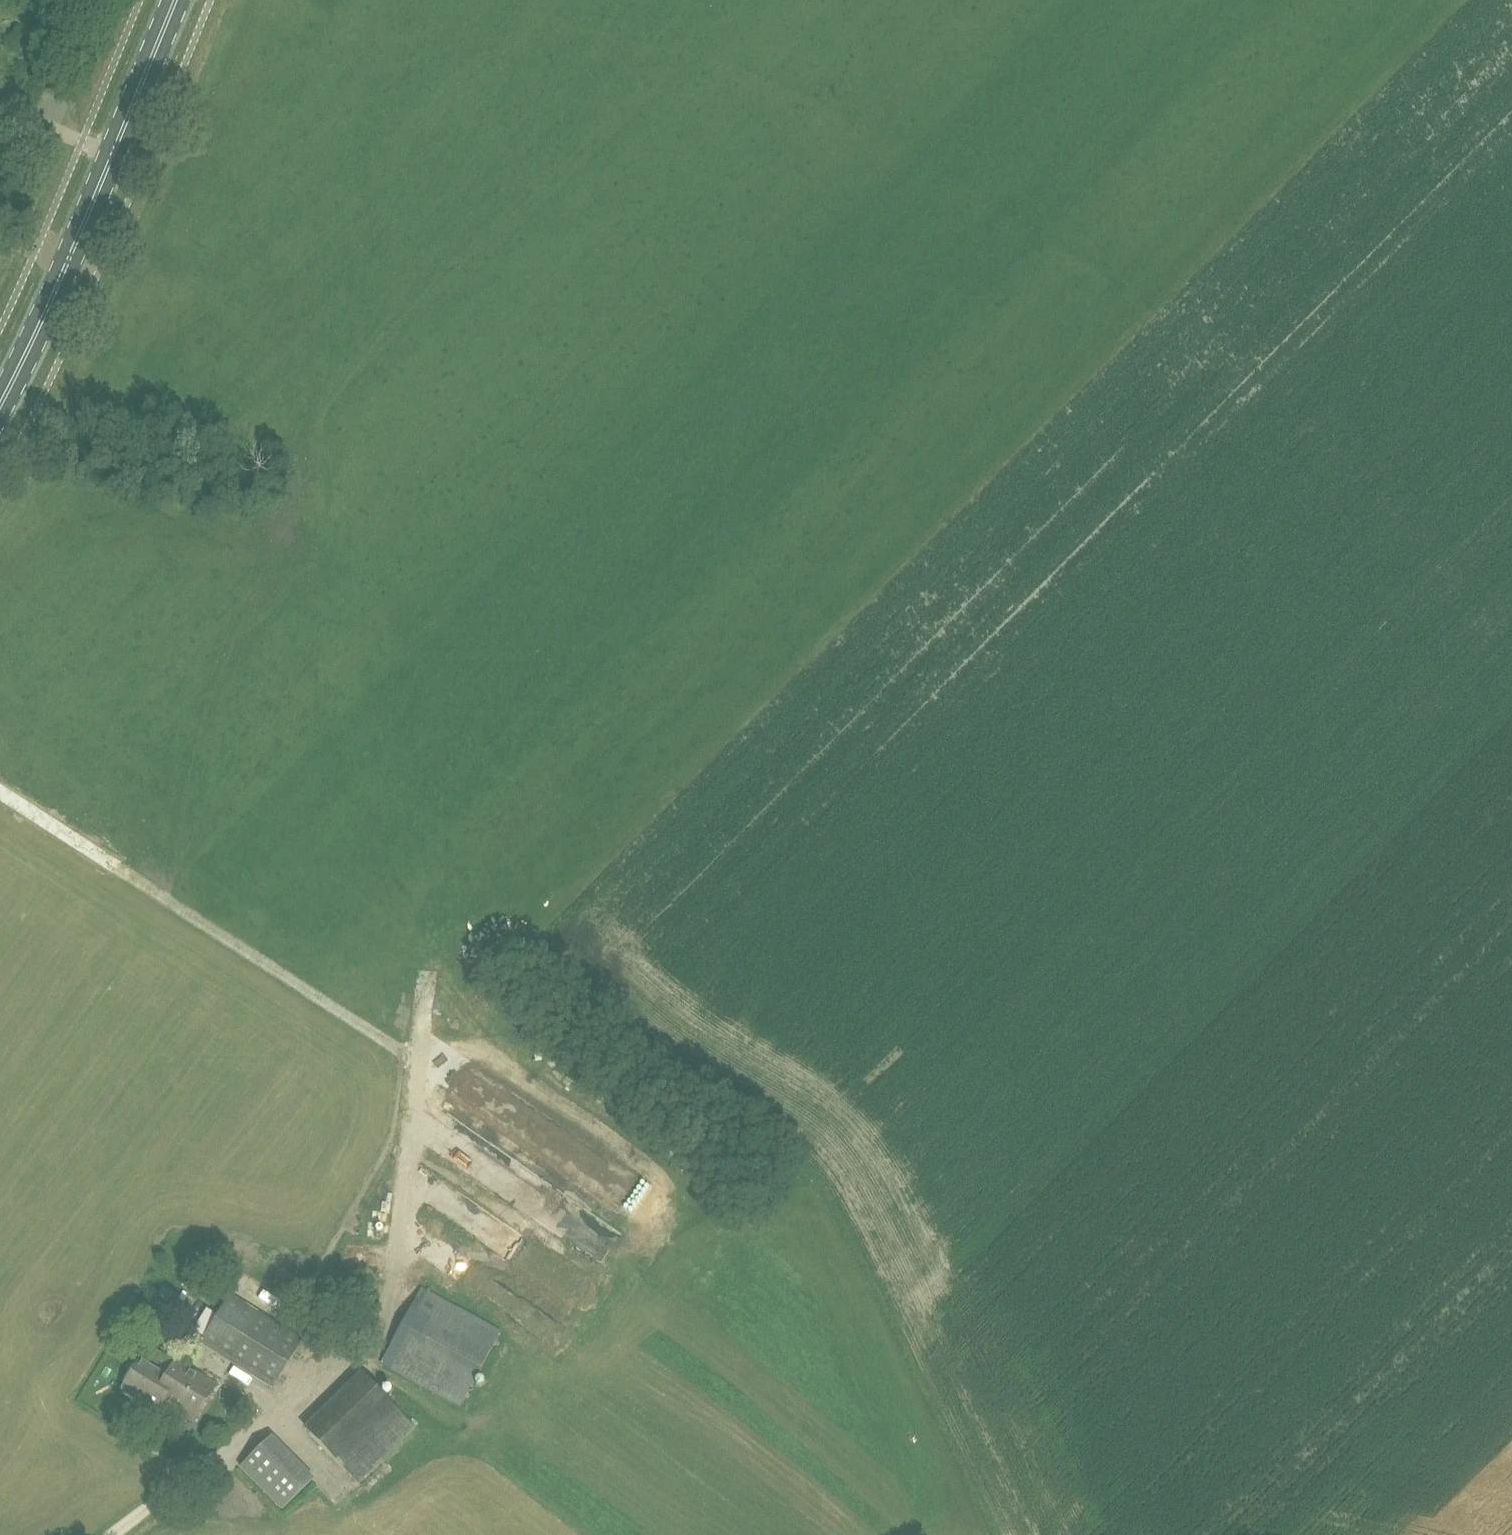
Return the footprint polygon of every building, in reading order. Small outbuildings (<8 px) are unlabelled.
[(570,1242),(593,1265),(607,1252),(585,1228),(570,1242)] [(461,1406),(501,1331),(421,1289),(381,1363),(461,1406)] [(273,1387),(302,1340),(230,1295),(201,1342),(273,1387)] [(158,1411),(163,1402),(161,1400),(179,1371),(172,1367),(168,1374),(141,1358),(122,1389),(158,1411)] [(161,1400),(163,1402),(194,1421),(216,1385),(176,1361),(172,1367),(179,1371),(161,1400)] [(360,1371),(303,1427),(358,1483),(416,1426),(360,1371)] [(256,1485),(289,1453),(272,1436),(239,1467),(256,1485)] [(289,1453),(256,1485),(281,1507),(313,1476),(289,1453)]
